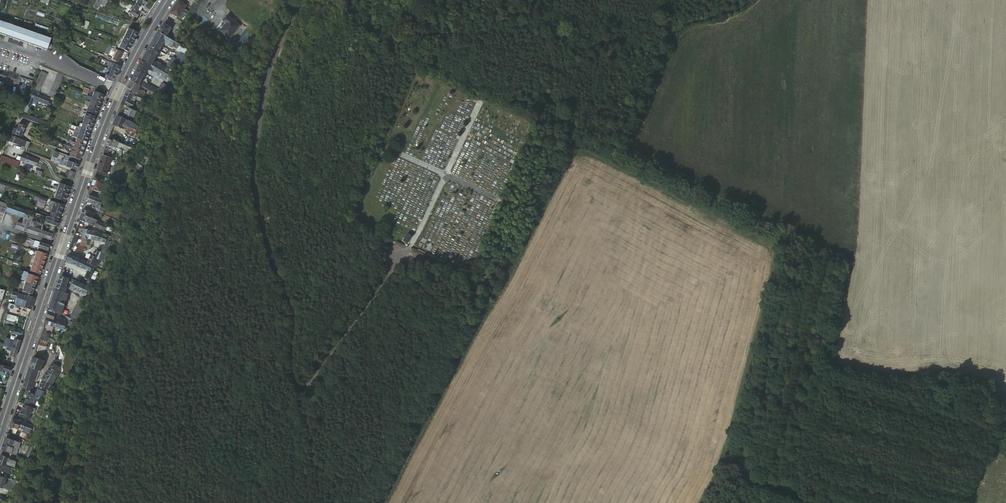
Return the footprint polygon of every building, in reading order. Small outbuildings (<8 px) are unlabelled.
[(105,1),(103,0),(98,0),(93,8),(97,12),(105,1)] [(141,10),(144,5),(145,6),(148,1),(146,0),(139,0),(135,5),(141,10)] [(175,7),(183,12),(184,10),(187,6),(179,1),(175,7)] [(139,14),(141,10),(135,5),(129,14),(136,19),(139,14)] [(175,7),(171,13),(179,18),(182,20),(184,16),(186,17),(187,15),(183,12),(175,7)] [(227,14),(222,20),(225,23),(218,30),(229,39),(240,25),(227,14)] [(51,40),(0,23),(0,36),(48,51),(51,40)] [(164,24),(159,32),(167,37),(172,29),(164,24)] [(135,38),(137,33),(128,29),(126,34),(135,38)] [(153,42),(162,46),(164,43),(167,37),(159,32),(153,42)] [(132,43),(135,38),(126,34),(123,38),(132,43)] [(130,47),(132,43),(123,38),(121,43),(130,47)] [(169,44),(177,48),(179,44),(172,40),(169,44)] [(150,47),(159,52),(162,46),(153,42),(150,47)] [(127,52),(130,47),(121,43),(119,48),(127,52)] [(186,56),(189,50),(179,44),(177,48),(176,51),(186,56)] [(157,56),(159,52),(150,47),(148,52),(157,56)] [(117,51),(116,52),(112,61),(117,63),(122,54),(117,51)] [(154,61),(157,56),(148,52),(145,56),(154,61)] [(154,61),(145,56),(142,61),(150,65),(151,66),(154,61)] [(169,63),(177,67),(179,62),(172,58),(169,63)] [(150,65),(142,61),(139,67),(147,71),(147,70),(150,65)] [(166,74),(169,69),(166,67),(154,61),(151,66),(162,72),(166,74)] [(120,67),(111,63),(109,68),(112,69),(111,71),(117,74),(120,67)] [(174,72),(177,67),(169,63),(166,67),(169,69),(172,70),(174,72)] [(151,66),(150,65),(147,70),(153,73),(160,76),(162,72),(151,66)] [(33,89),(40,92),(48,75),(42,71),(33,89)] [(114,80),(117,74),(111,71),(108,77),(114,80)] [(145,74),(138,71),(135,76),(142,80),(143,78),(145,74)] [(142,80),(135,76),(132,82),(139,86),(142,81),(142,80)] [(62,80),(61,80),(56,78),(47,95),(53,98),(62,80)] [(139,86),(132,82),(130,86),(137,90),(139,86)] [(163,84),(159,91),(163,93),(168,86),(166,85),(163,84)] [(147,89),(155,94),(157,90),(149,85),(147,89)] [(141,99),(142,99),(144,94),(137,90),(130,86),(127,92),(141,99)] [(151,104),(156,94),(155,94),(147,89),(145,93),(144,94),(142,99),(151,104)] [(31,91),(28,98),(34,100),(37,102),(49,107),(51,104),(47,102),(48,99),(36,94),(36,93),(31,91)] [(94,92),(92,97),(101,101),(103,96),(94,92)] [(140,101),(141,99),(127,92),(125,97),(131,100),(135,102),(136,99),(140,101)] [(92,97),(90,102),(99,105),(101,101),(92,97)] [(23,109),(24,110),(28,112),(31,105),(34,100),(28,98),(23,109)] [(130,101),(124,98),(122,103),(132,108),(134,103),(130,101)] [(90,102),(88,107),(97,110),(99,105),(90,102)] [(88,107),(86,112),(95,116),(97,110),(88,107)] [(133,118),(136,112),(131,110),(128,108),(124,114),(126,114),(130,116),(133,118)] [(21,114),(20,118),(35,123),(37,124),(38,120),(21,114)] [(84,119),(93,122),(95,117),(85,114),(84,119)] [(8,126),(12,118),(6,115),(2,122),(8,126)] [(131,129),(133,124),(117,116),(116,121),(125,125),(124,127),(126,128),(131,129)] [(116,121),(114,125),(123,129),(124,127),(125,125),(116,121)] [(24,126),(18,124),(14,135),(20,137),(24,126)] [(80,128),(89,132),(91,127),(82,124),(80,128)] [(137,134),(140,127),(133,124),(131,129),(133,130),(132,133),(137,134)] [(78,133),(88,137),(89,132),(80,128),(80,129),(78,133)] [(77,138),(86,142),(88,137),(78,133),(77,136),(77,138)] [(17,138),(14,144),(27,149),(29,143),(17,138)] [(125,140),(123,145),(129,148),(132,140),(129,139),(128,142),(125,140)] [(117,149),(119,144),(108,140),(106,145),(104,151),(112,156),(115,148),(117,149)] [(73,148),(83,151),(84,146),(75,143),(73,148)] [(70,154),(80,157),(83,151),(73,148),(72,147),(70,154)] [(0,159),(0,163),(13,167),(15,161),(1,156),(0,159)] [(26,156),(24,163),(28,164),(36,167),(38,160),(26,156)] [(106,174),(112,159),(102,156),(97,171),(106,174)] [(77,165),(79,161),(70,157),(68,162),(77,165)] [(75,171),(77,165),(68,162),(66,167),(66,168),(75,171)] [(100,192),(106,174),(97,171),(91,188),(100,192)] [(57,189),(67,193),(69,187),(59,184),(57,187),(57,189)] [(55,194),(66,197),(67,193),(57,189),(56,191),(55,194)] [(64,202),(66,197),(55,194),(53,198),(64,202)] [(87,201),(96,205),(99,199),(89,195),(87,201)] [(101,207),(103,200),(99,199),(96,205),(95,209),(103,212),(105,209),(101,207)] [(7,205),(5,211),(23,218),(21,224),(17,223),(15,229),(50,241),(52,234),(49,232),(49,233),(41,230),(30,226),(31,221),(43,225),(44,225),(45,223),(46,218),(44,217),(39,215),(8,204),(7,205)] [(50,212),(59,215),(61,210),(52,207),(51,210),(50,212)] [(95,214),(84,210),(82,215),(91,218),(93,219),(94,216),(95,214)] [(80,220),(90,224),(91,218),(82,215),(80,220)] [(52,225),(55,226),(57,220),(48,217),(47,217),(46,218),(45,223),(52,225)] [(105,230),(107,224),(100,222),(93,219),(91,218),(90,224),(96,226),(96,227),(100,229),(105,230)] [(30,226),(41,230),(43,225),(31,221),(30,226)] [(95,232),(92,231),(85,229),(83,237),(87,238),(94,240),(95,232)] [(105,243),(107,238),(101,235),(101,234),(97,233),(95,232),(94,240),(105,243)] [(408,243),(412,235),(407,232),(403,240),(408,243)] [(110,242),(110,239),(107,238),(105,243),(102,251),(108,253),(110,246),(108,245),(110,242)] [(46,251),(48,246),(39,243),(37,248),(46,251)] [(101,261),(101,259),(100,259),(101,253),(96,250),(93,256),(98,259),(97,260),(101,261)] [(37,251),(35,257),(44,259),(46,254),(37,251)] [(105,260),(108,253),(102,251),(101,253),(100,259),(101,259),(105,260)] [(66,261),(78,266),(90,271),(93,273),(94,274),(97,268),(87,263),(80,260),(74,257),(68,255),(66,261)] [(97,268),(101,261),(97,260),(98,259),(93,256),(91,255),(89,259),(87,263),(97,268)] [(40,269),(32,266),(30,271),(39,274),(40,269)] [(84,277),(89,279),(93,273),(90,271),(88,271),(84,277)] [(27,274),(25,282),(34,285),(37,278),(27,274)] [(69,279),(61,276),(59,281),(67,284),(69,279)] [(67,284),(59,281),(56,290),(64,293),(67,284)] [(86,295),(89,287),(85,285),(74,281),(70,289),(72,291),(73,289),(83,294),(86,295)] [(34,285),(25,282),(22,291),(27,293),(31,294),(34,285)] [(64,293),(56,290),(54,295),(66,299),(68,294),(64,293)] [(20,294),(18,294),(16,299),(14,304),(30,310),(34,298),(25,296),(20,294)] [(66,299),(54,295),(52,301),(64,306),(66,299)] [(64,306),(52,301),(51,305),(63,310),(64,306)] [(81,305),(77,303),(72,313),(77,315),(81,305)] [(61,315),(63,310),(51,305),(49,311),(61,315)] [(85,306),(81,305),(77,315),(80,316),(83,312),(85,306)] [(55,314),(49,312),(47,318),(53,320),(55,315),(55,314)] [(18,316),(6,313),(4,320),(14,322),(16,323),(18,316)] [(77,315),(72,313),(70,313),(68,319),(74,322),(77,315)] [(45,324),(53,326),(57,316),(55,315),(53,320),(47,318),(45,324)] [(57,316),(53,326),(64,329),(67,320),(57,316)] [(14,322),(4,320),(3,325),(2,326),(13,329),(14,322)] [(3,344),(11,347),(14,339),(5,336),(3,344)] [(11,347),(17,349),(20,341),(14,339),(11,347)] [(8,356),(14,358),(17,349),(11,347),(6,346),(5,350),(10,352),(8,356)] [(57,360),(54,359),(52,363),(61,367),(61,368),(64,363),(62,362),(64,357),(58,355),(57,360)] [(43,361),(34,357),(32,362),(42,365),(43,361)] [(42,365),(32,362),(30,367),(38,370),(40,371),(42,365)] [(61,367),(52,363),(50,368),(59,372),(61,368),(61,367)] [(0,365),(0,372),(3,373),(4,371),(9,373),(10,369),(0,365)] [(38,370),(30,367),(26,378),(35,381),(38,370)] [(59,372),(50,368),(47,372),(56,376),(56,377),(59,372)] [(56,376),(47,372),(45,377),(53,381),(56,376)] [(43,381),(51,385),(53,381),(45,377),(43,381)] [(35,381),(26,378),(23,388),(32,392),(32,390),(35,381)] [(49,390),(51,385),(43,381),(40,385),(49,390)] [(36,395),(31,393),(29,392),(25,402),(33,406),(38,396),(36,395)] [(30,413),(33,414),(36,409),(24,404),(22,410),(30,413)] [(30,413),(22,410),(19,416),(28,420),(30,413)] [(12,419),(10,426),(16,429),(18,428),(20,421),(18,421),(12,419)] [(30,432),(32,426),(26,424),(20,421),(18,428),(22,430),(30,432)] [(25,440),(28,435),(21,433),(17,431),(15,435),(21,437),(25,440)] [(13,447),(15,442),(6,438),(4,444),(13,447)] [(12,453),(15,455),(19,443),(15,442),(13,447),(11,453),(12,453)] [(11,453),(13,447),(4,444),(2,450),(11,453)] [(12,453),(11,453),(2,450),(0,456),(0,464),(6,466),(7,465),(14,467),(16,461),(10,458),(12,453)] [(10,467),(6,466),(0,464),(0,471),(1,471),(8,473),(10,467)] [(0,477),(0,489),(8,491),(11,480),(0,477)]
